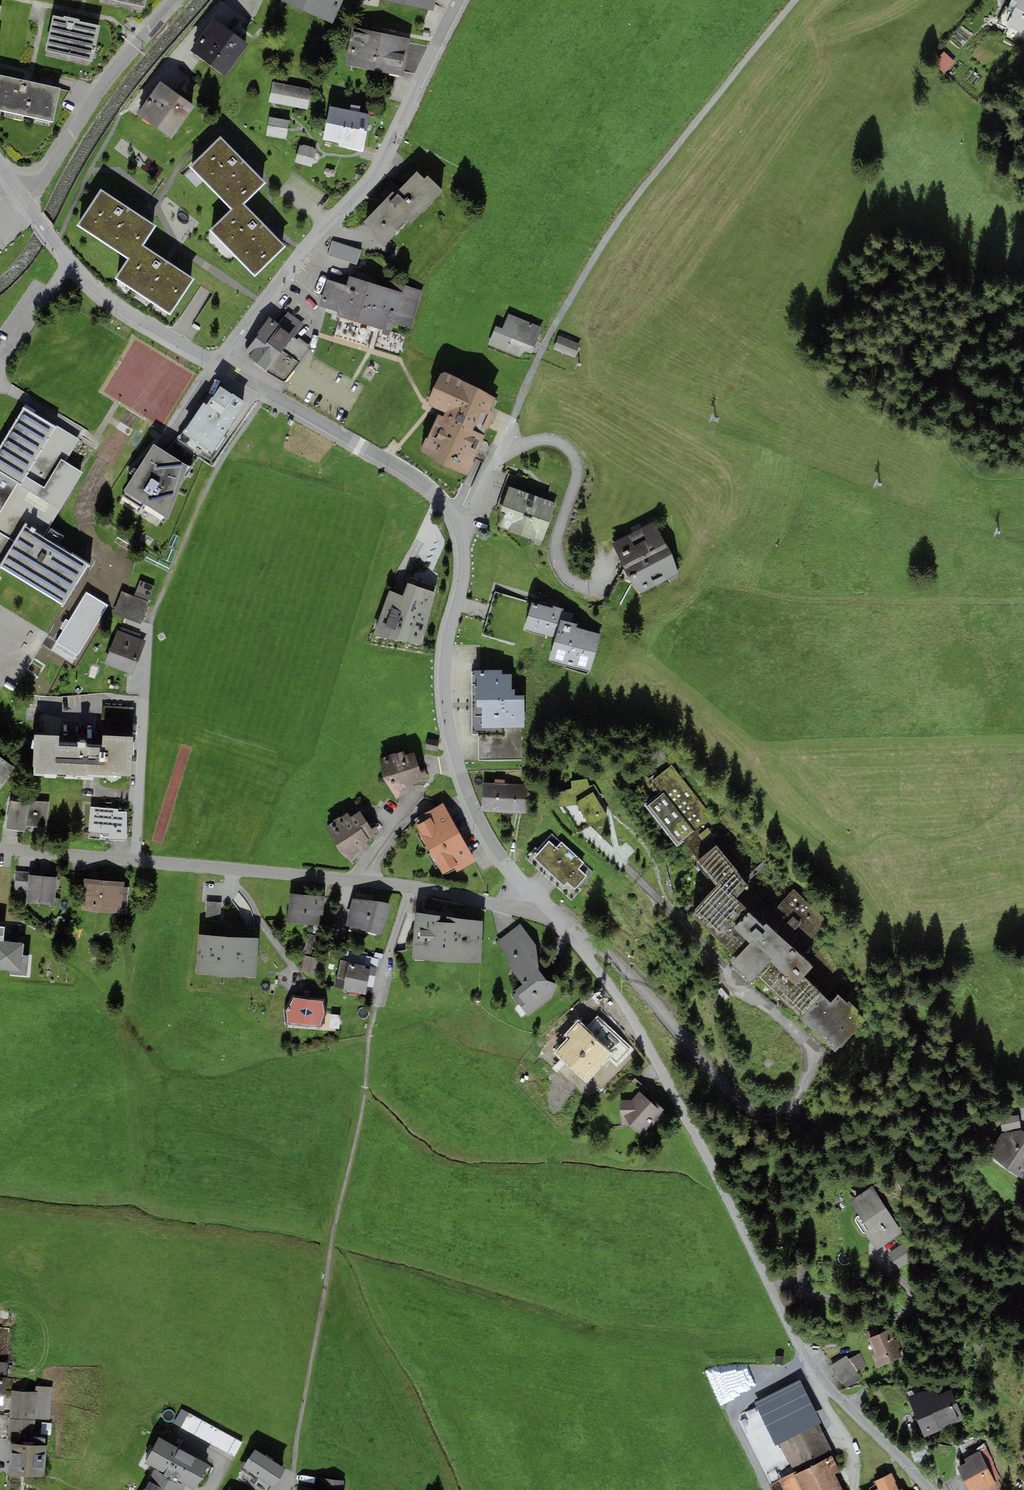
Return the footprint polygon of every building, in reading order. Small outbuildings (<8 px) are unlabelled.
[(343,0),(296,0),(293,7),(332,24),(343,0)] [(433,11),(435,0),(382,0),(433,11)] [(1006,10),(1012,13),(1006,25),(1023,34),(1023,0),(1011,0),(1006,10)] [(45,51),(93,62),(101,27),(79,22),(80,19),(64,15),(63,18),(54,16),(45,51)] [(225,77),(248,43),(213,19),(190,53),(225,77)] [(410,39),(352,28),(345,65),(402,76),(410,39)] [(945,74),(955,62),(944,52),(933,63),(945,74)] [(0,75),(0,110),(53,122),(60,88),(0,75)] [(172,139),(195,106),(160,82),(137,114),(172,139)] [(311,89),(273,82),(269,102),(307,109),(311,89)] [(371,115),(330,106),(323,140),(339,143),(338,146),(363,152),(364,148),(371,115)] [(290,120),(269,117),(265,135),(286,139),(290,120)] [(265,183),(220,137),(190,166),(232,209),(235,212),(243,204),(265,183)] [(300,145),(295,163),(311,167),(316,149),(300,145)] [(366,222),(373,229),(377,233),(374,235),(386,247),(443,190),(432,179),(428,175),(424,178),(417,172),(394,195),(392,192),(364,220),(366,222)] [(156,225),(101,189),(77,225),(128,258),(132,261),(143,245),(156,225)] [(285,247),(243,204),(235,212),(232,209),(210,229),(255,277),(285,247)] [(362,251),(333,241),(328,255),(357,265),(362,251)] [(193,279),(143,245),(132,261),(128,258),(115,278),(170,314),(193,279)] [(388,288),(349,276),(347,285),(327,279),(319,306),(338,311),(337,315),(391,332),(394,323),(411,329),(423,290),(390,280),(388,288)] [(284,383),(299,364),(301,362),(300,361),(311,347),(299,338),(298,339),(295,337),(294,336),(303,324),(287,312),(280,322),(271,316),(270,318),(269,317),(257,333),(258,333),(243,353),(244,353),(284,383)] [(543,327),(510,314),(503,332),(512,335),(506,351),(523,358),(526,350),(533,353),(543,327)] [(580,343),(559,335),(554,349),(575,357),(580,343)] [(443,372),(441,371),(426,403),(445,412),(443,417),(438,415),(427,438),(420,451),(436,458),(435,462),(466,476),(497,410),(491,408),(496,397),(443,372)] [(224,434),(245,403),(220,387),(213,399),(211,398),(206,405),(203,403),(186,430),(185,429),(178,440),(210,461),(227,436),(224,434)] [(15,542),(25,525),(44,536),(82,473),(65,461),(80,440),(57,426),(56,427),(24,407),(0,446),(0,533),(15,542)] [(191,468),(153,444),(124,491),(126,492),(122,497),(164,524),(168,519),(181,484),(191,468)] [(556,503),(509,487),(502,505),(500,511),(505,512),(499,527),(543,543),(550,523),(556,503)] [(654,522),(613,543),(638,594),(680,573),(654,522)] [(25,525),(15,542),(0,565),(0,566),(62,606),(89,565),(44,536),(25,525)] [(15,542),(0,533),(0,565),(15,542)] [(134,596),(149,602),(155,586),(140,581),(134,596)] [(436,592),(407,583),(402,595),(389,590),(373,635),(422,645),(436,592)] [(134,596),(121,591),(113,614),(140,624),(149,602),(134,596)] [(56,642),(58,643),(55,647),(74,659),(108,605),(89,594),(87,592),(69,621),(66,619),(60,628),(63,631),(56,642)] [(601,634),(577,627),(578,624),(560,619),(562,612),(532,602),(523,630),(554,640),(549,659),(591,671),(601,634)] [(121,627),(119,631),(139,638),(140,634),(121,627)] [(138,662),(146,641),(139,638),(119,631),(117,630),(109,651),(138,662)] [(502,670),(474,670),(474,671),(472,671),(471,734),(479,734),(478,761),(521,760),(520,728),(525,728),(525,696),(514,696),(514,689),(512,689),(512,674),(502,674),(502,670)] [(60,736),(34,734),(32,766),(35,766),(35,774),(87,777),(87,773),(130,776),(133,737),(102,735),(102,749),(86,748),(86,743),(77,743),(77,747),(59,746),(60,736)] [(427,739),(425,749),(436,752),(438,742),(427,739)] [(413,784),(423,781),(423,778),(427,777),(423,766),(419,767),(414,753),(406,755),(404,751),(396,754),(395,753),(380,759),(383,778),(397,799),(414,788),(413,784)] [(0,783),(3,785),(15,768),(0,757),(0,783)] [(660,771),(649,780),(659,793),(643,805),(677,847),(684,841),(698,859),(716,845),(719,843),(704,824),(713,817),(672,765),(662,773),(660,771)] [(587,778),(571,781),(572,788),(559,792),(561,807),(564,806),(579,833),(608,816),(598,800),(603,797),(601,794),(600,795),(594,784),(589,785),(587,778)] [(527,785),(483,783),(481,811),(526,814),(527,785)] [(46,828),(49,802),(30,801),(30,803),(10,801),(5,829),(25,831),(26,826),(46,828)] [(443,875),(455,868),(457,872),(476,861),(443,803),(424,814),(427,820),(415,826),(418,832),(416,833),(424,848),(427,847),(430,852),(427,854),(435,869),(438,867),(443,875)] [(119,809),(90,807),(89,831),(110,832),(109,839),(126,840),(128,812),(118,811),(119,809)] [(375,833),(379,830),(378,830),(372,821),(368,824),(361,811),(349,817),(347,814),(327,827),(340,853),(352,863),(368,845),(366,842),(377,835),(375,833)] [(535,848),(526,858),(571,901),(581,891),(577,888),(592,872),(551,833),(536,849),(535,848)] [(841,1049),(866,1020),(856,1013),(859,1011),(848,1001),(846,1003),(838,993),(845,985),(813,937),(827,923),(762,860),(744,879),(736,872),(738,871),(716,845),(698,859),(696,862),(717,886),(691,914),(734,956),(730,961),(751,982),(758,976),(783,1001),(801,1017),(799,1019),(835,1053),(840,1047),(841,1049)] [(28,875),(29,872),(14,871),(13,880),(28,881),(28,875)] [(57,877),(28,875),(28,881),(26,903),(55,905),(57,877)] [(124,882),(83,878),(81,910),(121,914),(126,914),(129,888),(124,887),(124,882)] [(322,896),(290,893),(287,923),(319,926),(320,915),(323,915),(325,896),(322,896)] [(345,926),(381,936),(392,904),(353,899),(345,926)] [(205,913),(220,914),(221,903),(206,902),(205,913)] [(200,913),(196,974),(257,977),(260,916),(220,914),(205,913),(200,913)] [(483,921),(416,913),(412,960),(481,964),(483,921)] [(520,924),(496,942),(510,961),(507,963),(523,984),(514,991),(516,993),(512,996),(528,1017),(553,996),(557,984),(546,981),(538,968),(539,967),(536,945),(520,924)] [(22,955),(23,944),(3,942),(4,928),(0,927),(0,970),(10,971),(10,974),(27,976),(29,956),(22,955)] [(303,953),(311,955),(316,936),(308,934),(303,953)] [(320,975),(322,958),(304,956),(302,972),(320,975)] [(377,968),(340,960),(336,979),(345,981),(342,991),(365,996),(367,986),(373,987),(377,968)] [(322,1001),(294,998),(285,1012),(287,1023),(320,1026),(324,1013),(322,1001)] [(322,1029),(338,1031),(339,1017),(324,1015),(322,1029)] [(634,1050),(597,1015),(586,1027),(579,1019),(563,1035),(567,1039),(554,1053),(585,1082),(608,1059),(617,1067),(634,1050)] [(664,1110),(654,1101),(652,1103),(639,1092),(632,1100),(620,1100),(621,1126),(630,1126),(642,1136),(664,1110)] [(1002,1132),(1021,1128),(1018,1115),(999,1119),(1002,1132)] [(1023,1179),(1023,1131),(1021,1129),(1001,1133),(987,1154),(1023,1179)] [(903,1233),(872,1186),(850,1200),(869,1230),(864,1233),(876,1250),(881,1247),(903,1233)] [(904,1243),(888,1253),(898,1270),(915,1260),(904,1243)] [(895,1341),(890,1330),(869,1339),(875,1355),(872,1356),(877,1369),(880,1367),(902,1358),(898,1348),(902,1347),(899,1340),(895,1341)] [(859,1374),(857,1371),(867,1365),(859,1354),(849,1360),(846,1356),(830,1366),(843,1385),(857,1376),(859,1374)] [(857,1376),(843,1385),(846,1389),(860,1380),(857,1376)] [(821,1423),(800,1380),(753,1403),(775,1446),(779,1444),(818,1424),(821,1423)] [(908,1398),(924,1438),(964,1420),(951,1390),(938,1395),(935,1386),(908,1398)] [(9,1419),(36,1421),(49,1422),(52,1388),(36,1387),(35,1393),(11,1391),(9,1419)] [(242,1442),(181,1409),(173,1424),(234,1457),(242,1442)] [(11,1443),(45,1446),(46,1438),(34,1437),(36,1421),(9,1419),(7,1443),(11,1443)] [(831,1456),(834,1455),(818,1424),(779,1444),(794,1473),(796,1472),(797,1474),(831,1456)] [(209,1465),(159,1438),(145,1463),(155,1468),(186,1485),(195,1489),(197,1486),(202,1489),(214,1467),(209,1465)] [(45,1476),(47,1446),(45,1446),(11,1443),(8,1473),(45,1476)] [(995,1481),(1001,1479),(985,1448),(980,1451),(964,1459),(966,1463),(957,1468),(968,1489),(984,1489),(996,1484),(995,1481)] [(286,1469),(255,1450),(243,1468),(274,1488),(286,1469)] [(778,1481),(783,1489),(843,1489),(834,1474),(839,1471),(831,1456),(797,1474),(796,1472),(794,1473),(778,1481)] [(155,1468),(148,1481),(149,1481),(165,1489),(183,1489),(186,1485),(155,1468)] [(873,1482),(875,1485),(870,1488),(870,1489),(899,1489),(895,1482),(896,1481),(891,1472),(873,1482)] [(346,1481),(323,1478),(321,1489),(345,1489),(346,1481)] [(149,1481),(145,1489),(165,1489),(149,1481)]
